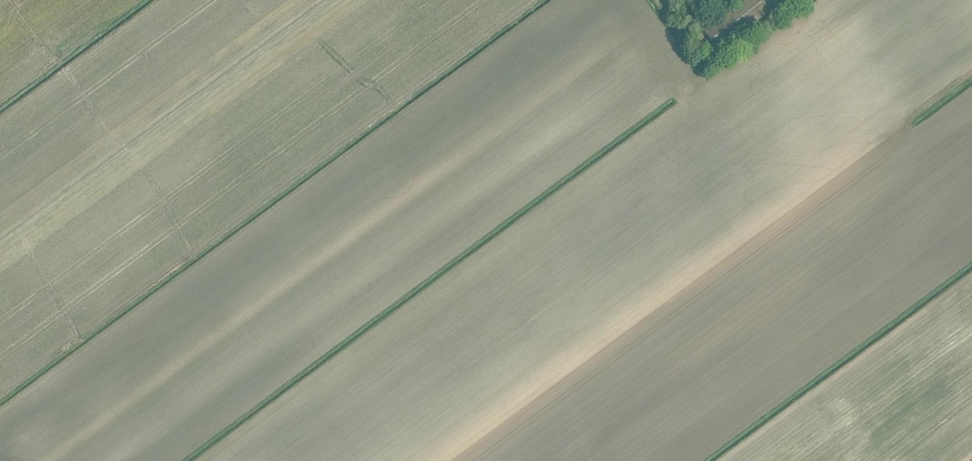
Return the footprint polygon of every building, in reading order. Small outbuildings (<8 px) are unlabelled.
[(759,0),(748,0),(703,34),(717,53),(756,24),(770,14),(759,0)] [(707,44),(700,34),(690,41),(698,50),(707,44)]
